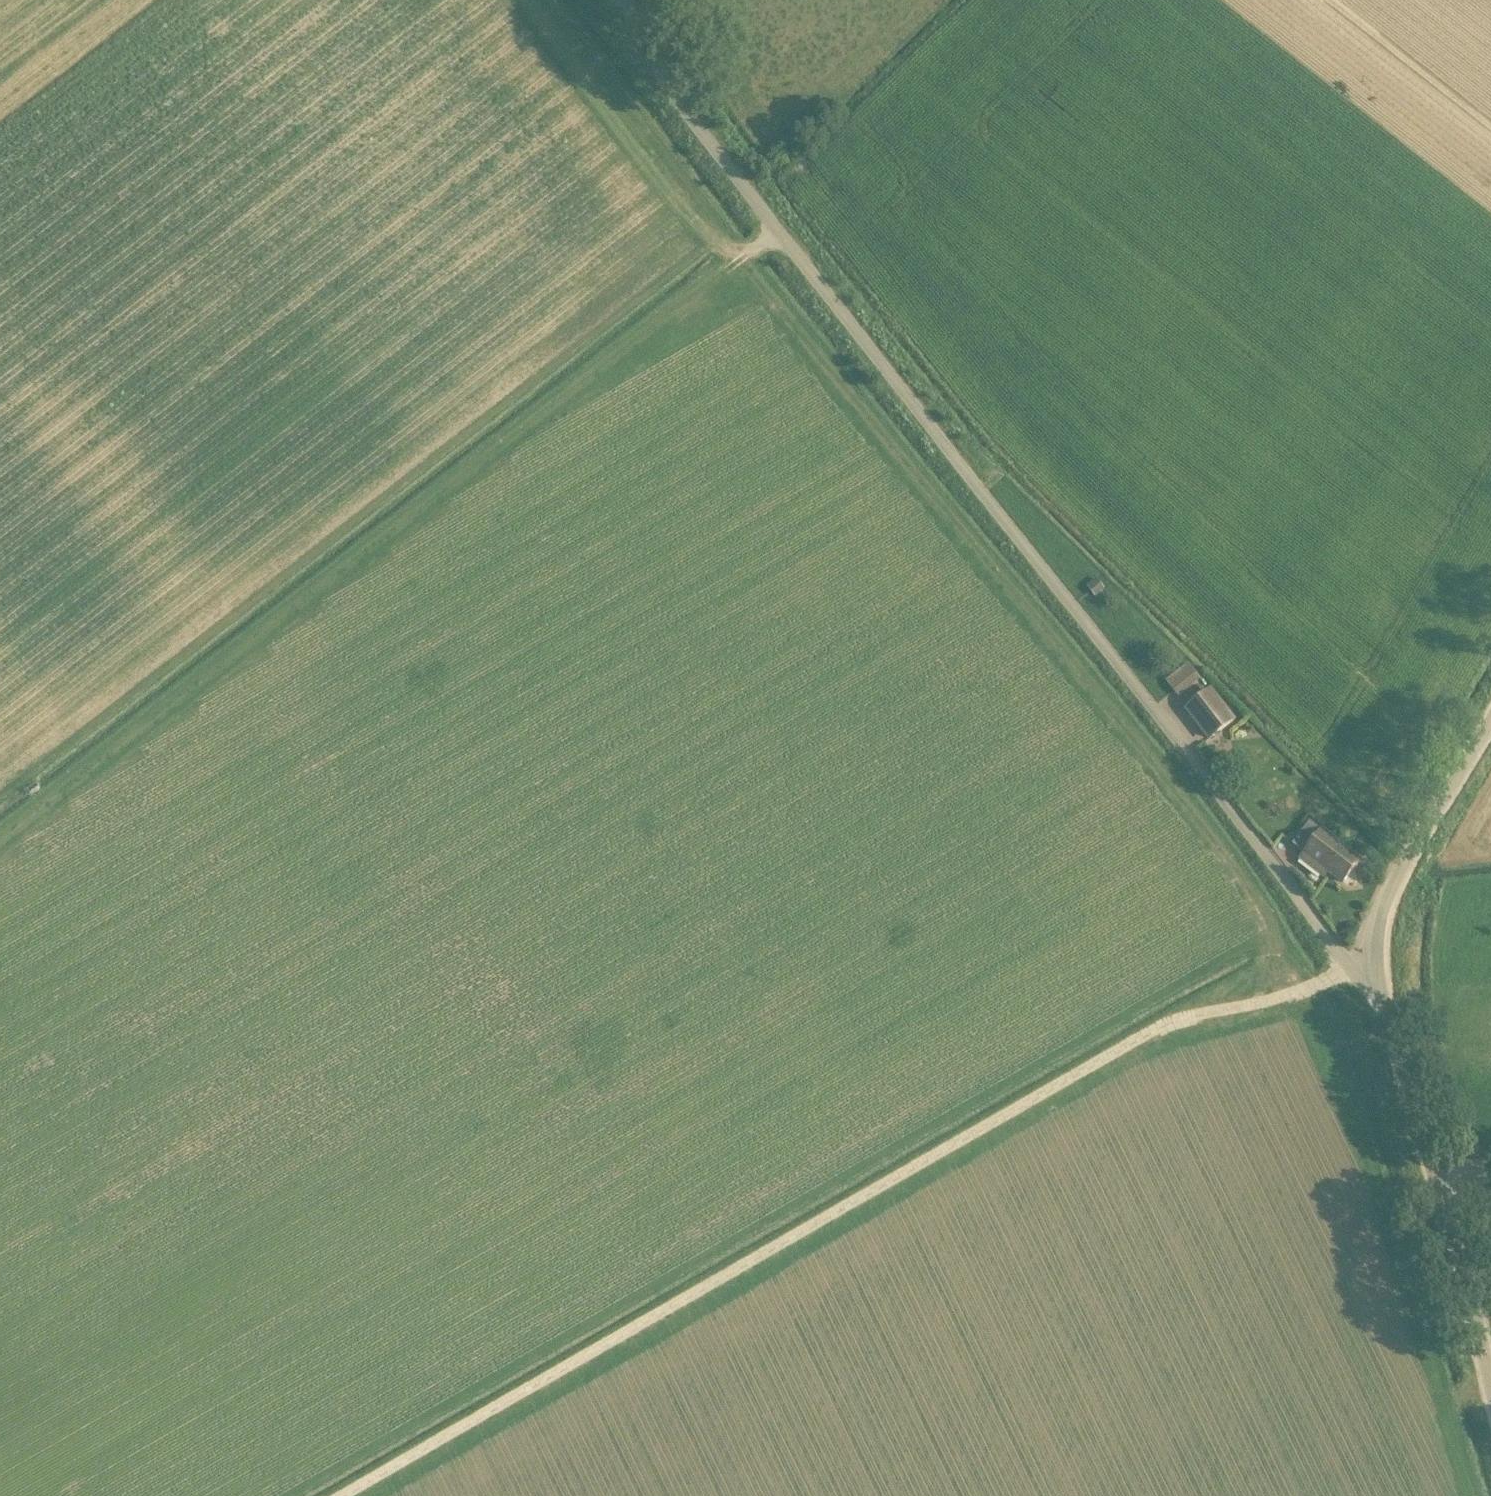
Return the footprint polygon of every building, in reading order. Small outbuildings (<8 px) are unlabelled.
[(1177,708),(1204,742),(1231,719),(1204,686),(1177,708)] [(1322,831),(1305,854),(1344,883),(1361,860),(1322,831)]
